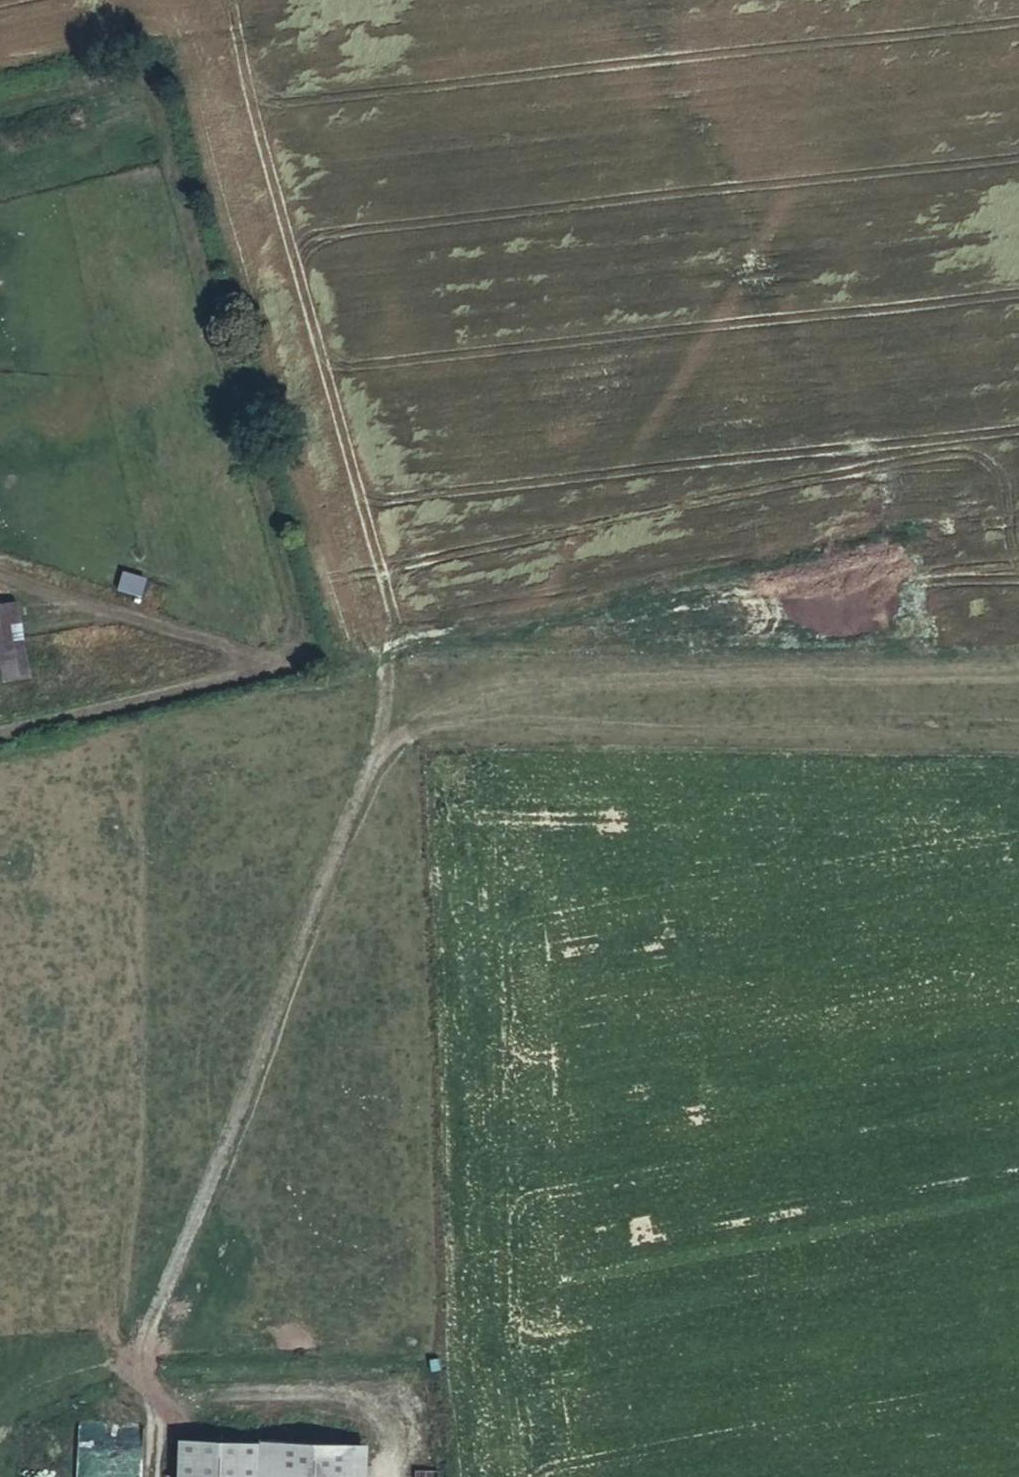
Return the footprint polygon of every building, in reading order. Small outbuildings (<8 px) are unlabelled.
[(122,570),(115,591),(140,598),(146,578),(122,570)] [(13,599),(0,600),(0,675),(22,672),(13,599)] [(100,1463),(99,1476),(140,1476),(143,1426),(81,1422),(79,1462),(100,1463)] [(278,1441),(276,1476),(345,1476),(346,1444),(278,1441)]
